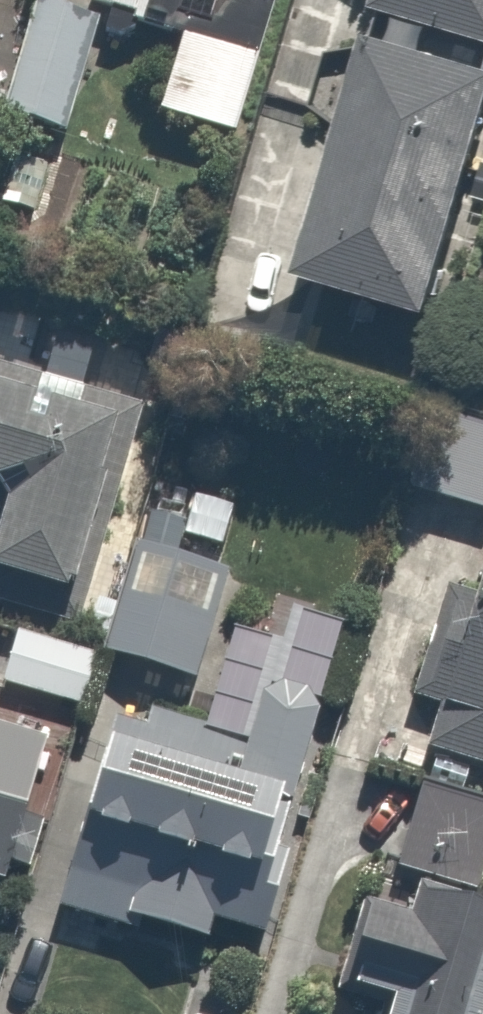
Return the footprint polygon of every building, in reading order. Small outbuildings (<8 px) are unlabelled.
[(14,0),(0,0),(0,46),(14,0)] [(46,0),(41,0),(5,109),(65,129),(101,18),(46,0)] [(186,25),(260,47),(274,0),(104,0),(186,25)] [(307,292),(451,333),(482,223),(482,0),(391,0),(307,292)] [(260,47),(186,25),(162,104),(235,127),(260,47)] [(0,383),(0,503),(16,508),(0,565),(0,590),(83,614),(138,423),(0,383)] [(231,580),(143,555),(113,659),(202,685),(231,580)] [(0,681),(0,895),(7,897),(56,706),(91,715),(105,662),(21,640),(9,683),(0,681)] [(151,735),(106,723),(53,920),(218,965),(228,928),(275,940),(337,708),(260,687),(248,732),(212,722),(209,734),(155,719),(151,735)] [(424,789),(402,877),(482,898),(482,804),(424,789)] [(433,901),(425,925),(378,908),(350,990),(397,1006),(395,1013),(482,1013),(482,918),(433,901)]
